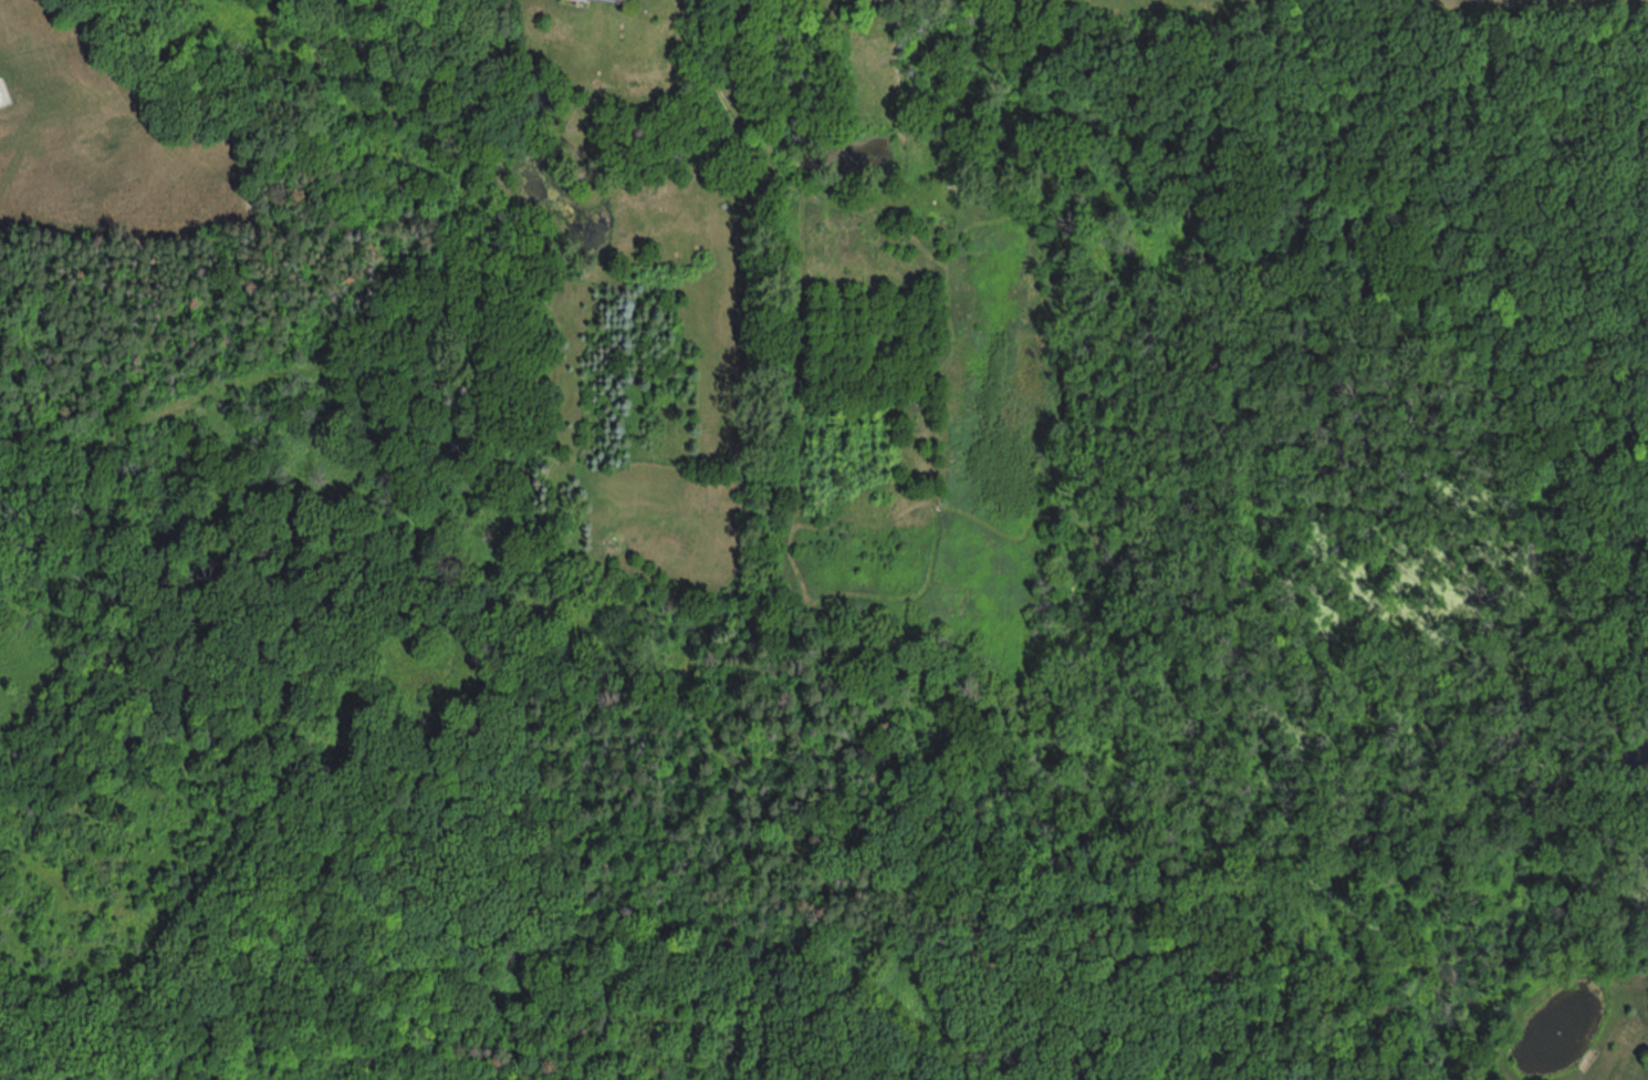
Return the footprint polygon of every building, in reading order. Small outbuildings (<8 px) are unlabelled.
[(450,438),(450,451),(466,451),(466,438),(450,438)]
